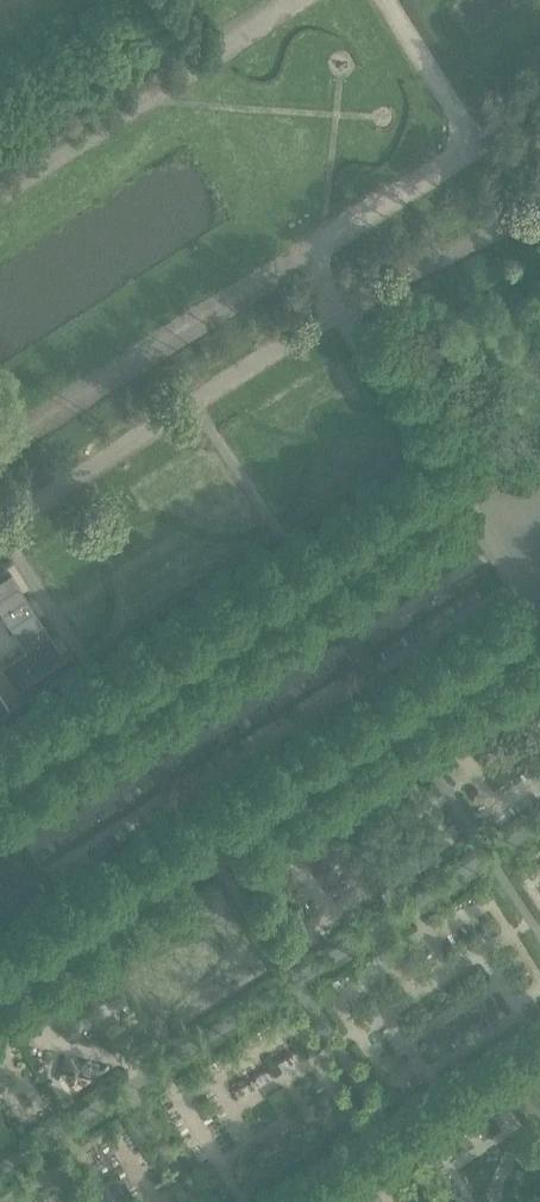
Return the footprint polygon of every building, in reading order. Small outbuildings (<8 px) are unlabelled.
[(0,585),(0,610),(26,650),(50,635),(13,577),(0,585)] [(16,691),(65,660),(50,635),(26,650),(0,667),(16,691)] [(9,708),(0,694),(0,714),(9,708)]
